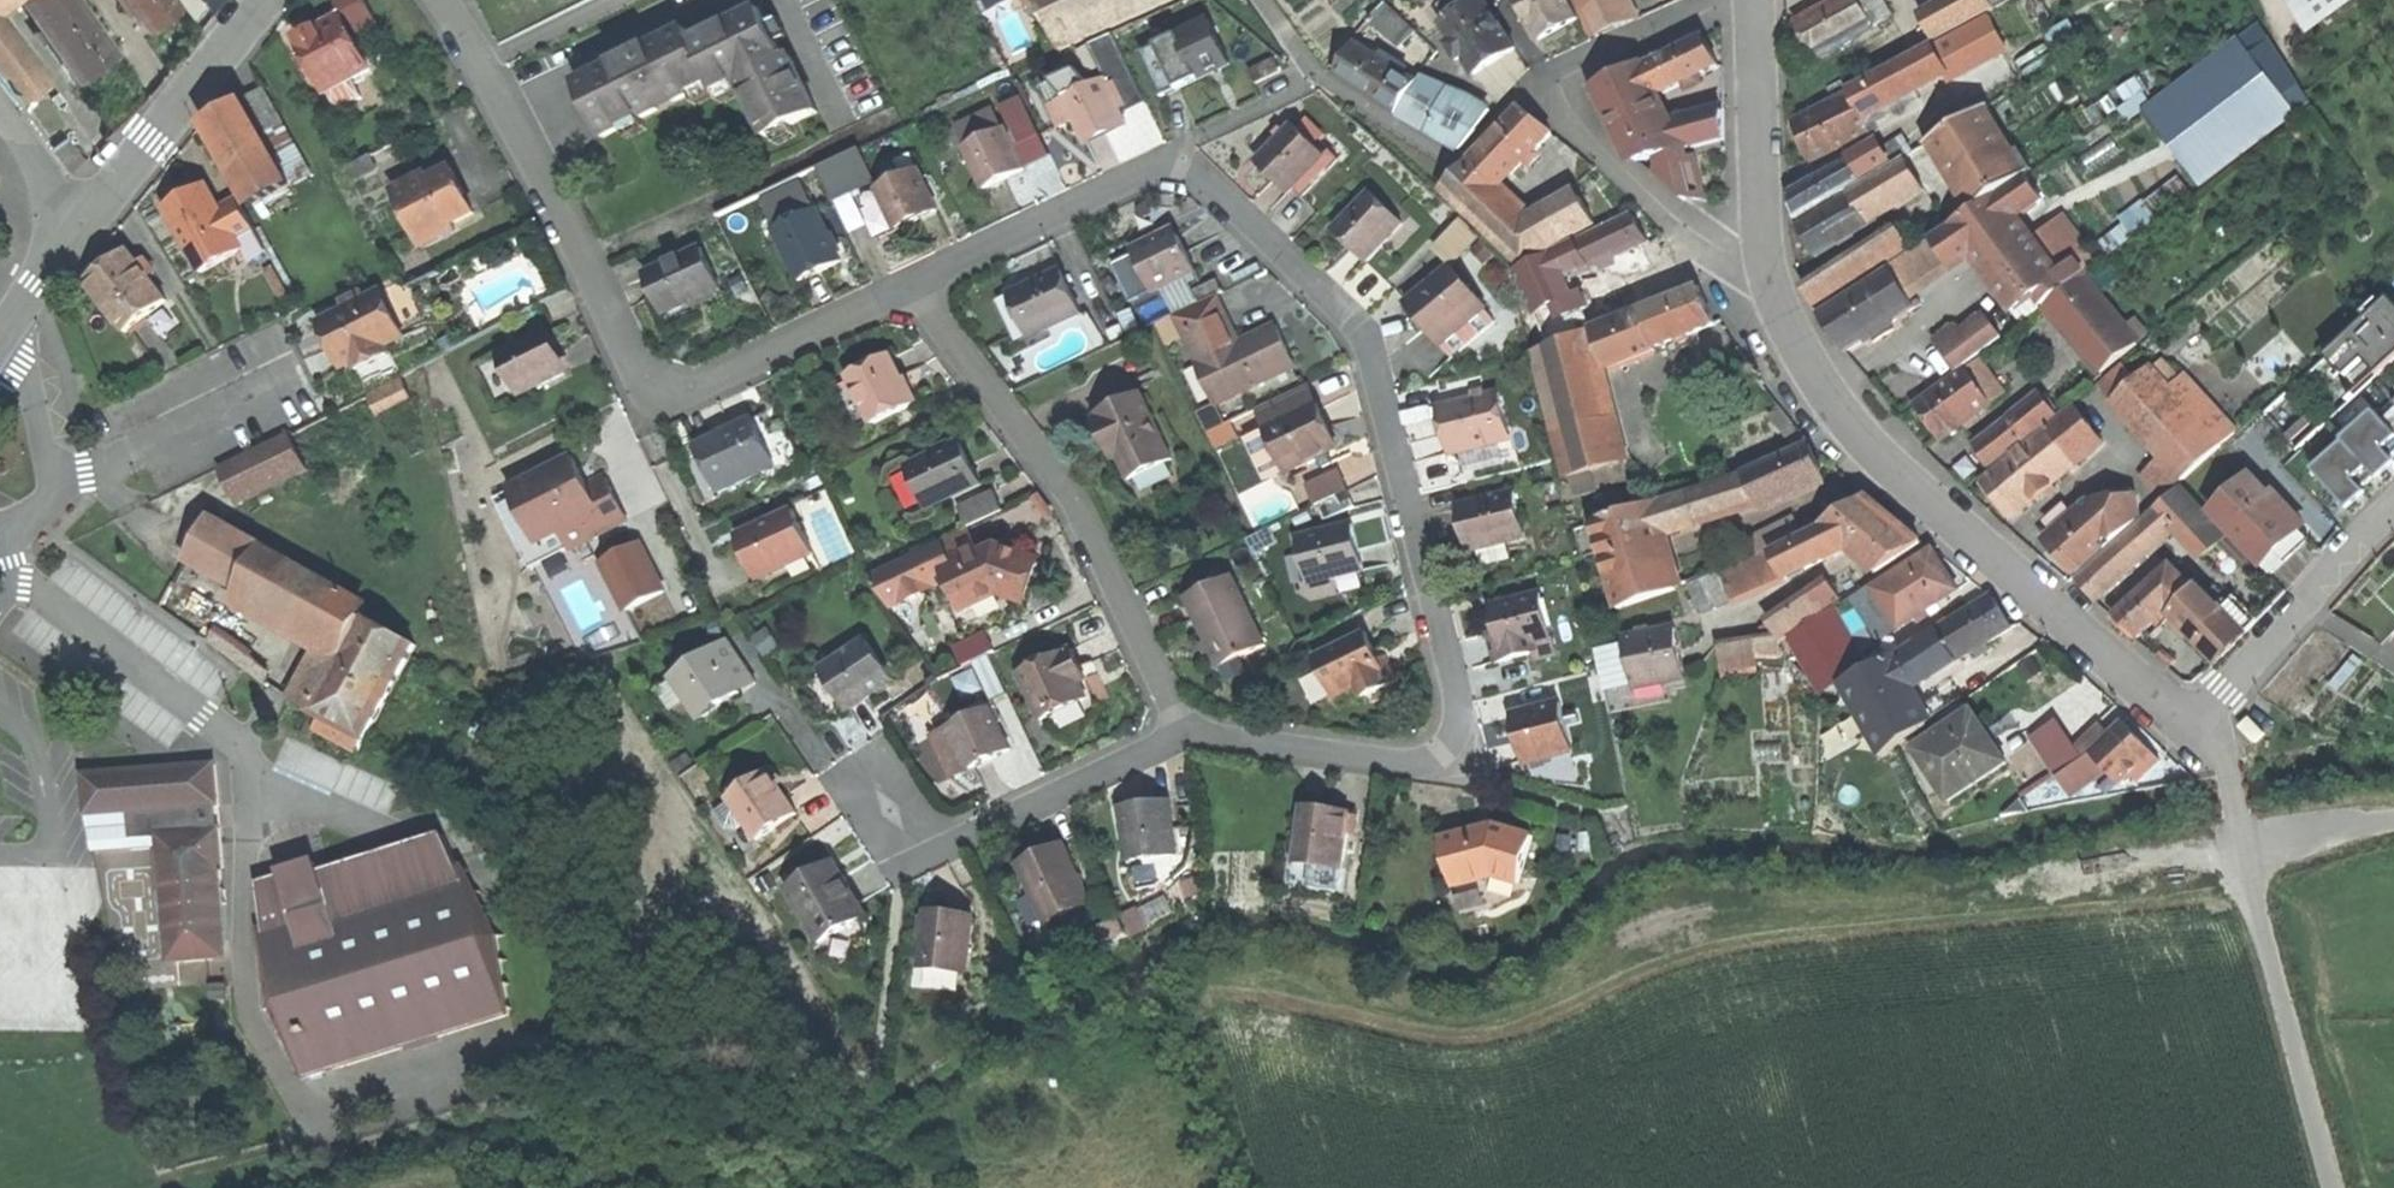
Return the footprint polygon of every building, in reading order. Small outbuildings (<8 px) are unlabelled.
[(27,110),(62,81),(15,20),(30,7),(42,0),(0,0),(0,74),(27,110)] [(91,0),(42,0),(30,7),(87,88),(108,75),(132,58),(91,0)] [(139,24),(144,20),(158,40),(173,28),(190,14),(181,0),(122,0),(139,24)] [(357,35),(376,25),(363,0),(339,0),(357,35)] [(1036,10),(1046,22),(1062,52),(1174,0),(1027,0),(1036,10)] [(1540,40),(1555,31),(1579,18),(1569,0),(1518,0),(1540,40)] [(1595,37),(1636,19),(1628,0),(1578,0),(1595,37)] [(1818,59),(1876,28),(1860,0),(1839,0),(1798,22),(1809,42),(1818,59)] [(1876,28),(1892,19),(1882,0),(1860,0),(1876,28)] [(1995,9),(1991,0),(1965,0),(1926,21),(1937,41),(1995,9)] [(1995,9),(2012,0),(1991,0),(1995,9)] [(1372,20),(1402,47),(1418,30),(1387,3),(1372,20)] [(1499,66),(1519,54),(1488,4),(1447,30),(1477,79),(1499,66)] [(594,115),(605,139),(661,112),(659,106),(675,98),(677,103),(715,84),(723,101),(746,90),(758,116),(769,138),(820,114),(792,57),(786,59),(762,10),(694,43),(688,30),(578,83),(594,115)] [(371,72),(342,19),(327,27),(320,31),(319,29),(313,28),(302,34),(300,42),(328,95),(341,88),(354,82),(371,72)] [(1943,71),(1967,114),(2018,85),(1981,20),(1930,49),(1943,71)] [(1222,67),(1230,63),(1210,21),(1159,45),(1179,87),(1200,77),(1213,71),(1222,67)] [(1096,42),(1110,73),(1129,64),(1115,33),(1096,42)] [(1648,67),(1661,94),(1720,65),(1713,51),(1706,38),(1648,67)] [(1417,81),(1356,43),(1337,75),(1398,113),(1417,81)] [(2201,173),(2300,97),(2259,43),(2159,120),(2201,173)] [(1163,95),(1179,87),(1159,45),(1143,52),(1163,95)] [(1861,115),(1943,71),(1930,49),(1849,90),(1851,94),(1861,115)] [(1249,69),(1255,81),(1280,70),(1274,57),(1249,69)] [(1649,100),(1661,94),(1648,67),(1646,63),(1594,89),(1619,145),(1639,162),(1650,159),(1663,155),(1670,154),(1675,152),(1663,127),(1649,100)] [(1226,76),(1222,67),(1213,71),(1217,80),(1226,76)] [(1421,76),(1417,81),(1398,113),(1459,150),(1475,130),(1491,110),(1421,76)] [(360,94),(354,82),(341,88),(347,100),(360,94)] [(1068,138),(1082,131),(1071,108),(1086,100),(1080,86),(1050,100),(1068,138)] [(1082,131),(1091,150),(1111,140),(1130,131),(1110,89),(1086,100),(1071,108),(1082,131)] [(261,92),(244,102),(263,136),(280,126),(261,92)] [(1676,124),(1661,94),(1649,100),(1663,127),(1676,124)] [(1851,94),(1793,121),(1802,142),(1812,162),(1870,135),(1861,115),(1851,94)] [(208,122),(256,208),(292,188),(263,136),(244,102),(230,110),(208,122)] [(1992,105),(1982,111),(2024,178),(2034,172),(1992,105)] [(1522,108),(1484,148),(1507,170),(1513,177),(1553,133),(1539,122),(1522,108)] [(1725,111),(1676,124),(1663,127),(1675,152),(1714,142),(1726,139),(1725,111)] [(1982,111),(1937,139),(1979,206),(2024,178),(1982,111)] [(962,135),(968,147),(1007,129),(1000,116),(962,135)] [(1294,125),(1262,158),(1279,175),(1294,189),(1325,156),(1294,125)] [(309,178),(280,126),(263,136),(292,188),(309,178)] [(968,147),(988,189),(1008,179),(1027,170),(1017,150),(1011,138),(1007,129),(968,147)] [(1021,133),(1011,138),(1017,150),(1027,146),(1021,133)] [(1969,212),(1979,206),(1937,139),(1927,145),(1951,184),(1969,212)] [(51,153),(69,175),(84,163),(66,140),(51,153)] [(1719,159),(1714,142),(1675,152),(1670,154),(1675,170),(1715,160),(1719,159)] [(858,147),(818,162),(832,199),(861,188),(853,169),(865,165),(858,147)] [(1484,148),(1443,192),(1462,210),(1489,183),(1492,185),(1507,170),(1484,148)] [(1876,149),(1852,162),(1863,181),(1886,167),(1876,149)] [(1330,151),(1325,156),(1294,189),(1302,197),(1339,159),(1330,151)] [(1665,166),(1663,155),(1650,159),(1653,169),(1665,166)] [(1906,161),(1851,194),(1865,217),(1875,211),(1905,193),(1913,189),(1920,184),(1906,161)] [(1796,207),(1799,219),(1863,181),(1852,162),(1792,194),(1796,207)] [(400,197),(422,241),(476,215),(465,193),(454,170),(400,197)] [(881,189),(900,230),(921,220),(941,211),(922,170),(881,189)] [(2029,181),(2016,191),(2033,215),(2047,205),(2029,181)] [(1536,228),(1492,185),(1489,183),(1462,210),(1506,252),(1536,228)] [(764,205),(774,226),(816,205),(806,184),(764,205)] [(1917,195),(1913,189),(1905,193),(1909,200),(1917,195)] [(2016,191),(2005,199),(2022,223),(2033,215),(2016,191)] [(1809,240),(1819,257),(1870,226),(1865,217),(1851,194),(1800,225),(1809,240)] [(194,206),(171,218),(208,284),(247,262),(252,271),(272,260),(240,202),(222,211),(213,195),(194,206)] [(1582,199),(1536,228),(1506,252),(1521,267),(1552,252),(1597,225),(1582,199)] [(2005,199),(1957,235),(1971,254),(1993,283),(2016,314),(2036,299),(2064,278),(2060,273),(2022,223),(2005,199)] [(1358,271),(1395,233),(1362,202),(1325,240),(1342,256),(1358,271)] [(774,226),(777,233),(820,213),(816,205),(774,226)] [(1880,220),(1875,211),(1865,217),(1870,226),(1880,220)] [(777,233),(801,282),(823,272),(843,262),(820,213),(777,233)] [(1635,215),(1579,243),(1591,267),(1592,270),(1648,242),(1642,229),(1635,215)] [(1436,246),(1455,264),(1481,235),(1462,218),(1436,246)] [(1891,266),(1895,272),(1910,295),(1971,254),(1957,235),(1952,226),(1914,251),(1908,255),(1891,266)] [(1164,235),(1154,240),(1158,248),(1180,238),(1176,229),(1164,235)] [(1901,230),(1894,235),(1908,255),(1914,251),(1901,230)] [(521,244),(527,256),(546,248),(540,235),(521,244)] [(1807,292),(1821,313),(1891,266),(1908,255),(1894,235),(1807,292)] [(1133,250),(1153,293),(1158,291),(1197,273),(1180,238),(1158,248),(1154,240),(1133,250)] [(1579,243),(1552,255),(1563,278),(1591,267),(1579,243)] [(653,271),(672,314),(700,301),(723,291),(704,249),(653,271)] [(89,284),(127,334),(169,302),(131,252),(108,269),(89,284)] [(1552,255),(1517,272),(1538,316),(1573,299),(1563,278),(1552,255)] [(2074,263),(2060,273),(2064,278),(2036,299),(2042,308),(2085,276),(2074,263)] [(1440,269),(1401,311),(1422,331),(1439,347),(1478,306),(1440,269)] [(1017,293),(1037,336),(1081,315),(1060,272),(1037,283),(1017,293)] [(1834,334),(1846,353),(1918,308),(1910,295),(1895,272),(1824,317),(1834,334)] [(1204,287),(1197,273),(1158,291),(1166,309),(1171,306),(1197,294),(1205,290),(1204,287)] [(2047,307),(2102,374),(2140,343),(2085,276),(2047,307)] [(1218,280),(1204,287),(1205,290),(1197,294),(1201,303),(1224,292),(1218,280)] [(1641,312),(1657,349),(1716,324),(1709,306),(1700,286),(1641,312)] [(1228,291),(1224,292),(1201,303),(1175,315),(1185,336),(1228,315),(1237,311),(1228,291)] [(1031,339),(1037,336),(1017,293),(1010,296),(1031,339)] [(1201,303),(1197,294),(1171,306),(1175,315),(1201,303)] [(384,295),(328,322),(337,340),(350,367),(356,364),(360,373),(391,357),(387,350),(407,340),(384,295)] [(2313,369),(2344,403),(2393,358),(2393,296),(2313,369)] [(1492,318),(1478,306),(1439,347),(1452,360),(1492,318)] [(1250,339),(1237,311),(1228,315),(1242,343),(1250,339)] [(1658,351),(1657,349),(1641,312),(1595,331),(1612,371),(1658,351)] [(1242,343),(1228,315),(1185,336),(1198,363),(1242,343)] [(1940,350),(1957,372),(1999,341),(1983,318),(1954,340),(1940,350)] [(1277,327),(1250,339),(1242,343),(1198,363),(1196,365),(1215,406),(1296,368),(1286,347),(1277,327)] [(1590,330),(1538,351),(1569,480),(1622,463),(1590,330)] [(1935,343),(1940,350),(1954,340),(1950,333),(1935,343)] [(496,358),(518,400),(562,378),(553,358),(541,335),(496,358)] [(849,376),(873,426),(915,405),(901,377),(891,355),(849,376)] [(2161,457),(2155,463),(2175,486),(2220,445),(2151,368),(2112,403),(2161,457)] [(1929,423),(1942,440),(1991,404),(1966,369),(1917,406),(1929,423)] [(367,397),(377,416),(411,398),(401,379),(367,397)] [(1239,419),(1249,439),(1268,430),(1317,406),(1308,386),(1239,419)] [(2056,387),(2044,397),(2058,415),(2071,406),(2056,387)] [(1474,393),(1476,399),(1489,396),(1487,390),(1474,393)] [(2322,427),(2291,391),(2266,412),(2297,448),(2322,427)] [(1457,454),(1513,440),(1501,393),(1489,396),(1476,399),(1445,407),(1451,430),(1457,454)] [(1120,459),(1131,481),(1174,461),(1143,395),(1098,416),(1100,419),(1095,422),(1104,442),(1111,439),(1120,459)] [(1977,448),(1993,470),(2010,457),(2008,454),(2058,415),(2044,397),(1977,448)] [(1326,425),(1317,406),(1268,430),(1289,473),(1338,449),(1326,425)] [(2379,407),(2313,470),(2350,508),(2369,490),(2364,485),(2375,475),(2378,479),(2393,464),(2393,423),(2388,416),(2379,407)] [(2072,411),(2048,430),(2077,466),(2101,447),(2072,411)] [(755,420),(733,430),(736,437),(758,427),(755,420)] [(720,436),(698,447),(720,494),(777,466),(758,427),(736,437),(733,430),(720,436)] [(1289,473),(1268,430),(1249,439),(1270,482),(1289,473)] [(1998,501),(2011,518),(2077,466),(2048,430),(1982,482),(1998,501)] [(220,473),(238,508),(308,474),(291,439),(220,473)] [(1114,462),(1120,459),(1111,439),(1104,442),(1109,452),(1114,462)] [(909,468),(929,511),(981,486),(970,464),(960,443),(909,468)] [(1758,501),(1761,508),(1825,479),(1818,462),(1810,446),(1746,475),(1747,477),(1758,501)] [(583,457),(519,489),(546,543),(567,533),(576,549),(636,520),(626,499),(615,478),(597,487),(583,457)] [(2222,480),(2234,494),(2258,473),(2246,460),(2222,480)] [(2162,498),(2175,486),(2155,463),(2141,475),(2162,498)] [(2218,507),(2274,571),(2295,553),(2315,536),(2290,507),(2295,502),(2281,486),(2276,490),(2260,471),(2258,473),(2234,494),(2218,507)] [(1308,489),(1318,508),(1349,493),(1340,474),(1308,489)] [(1660,531),(1758,501),(1747,477),(1652,506),(1660,531)] [(2184,487),(2159,509),(2178,530),(2202,558),(2221,542),(2242,566),(2249,560),(2184,487)] [(538,568),(576,549),(567,533),(546,543),(519,489),(503,497),(538,568)] [(1517,491),(1467,503),(1473,527),(1478,549),(1481,548),(1510,541),(1528,537),(1517,491)] [(2095,515),(2088,515),(2080,507),(2046,537),(2063,555),(2080,573),(2141,518),(2138,496),(2134,497),(2134,493),(2096,499),(2096,503),(2093,504),(2095,515)] [(960,511),(968,529),(1003,513),(994,495),(960,511)] [(1869,498),(1822,528),(1849,550),(1878,574),(1925,542),(1896,519),(1869,498)] [(1670,562),(1660,531),(1652,506),(1593,524),(1611,580),(1670,562)] [(2151,553),(2178,530),(2159,509),(2133,532),(2151,553)] [(751,561),(760,581),(816,555),(795,511),(740,537),(751,561)] [(184,560),(238,590),(263,546),(229,527),(204,524),(184,560)] [(1300,540),(1312,586),(1366,572),(1360,548),(1354,526),(1300,540)] [(1832,550),(1822,528),(1804,537),(1809,548),(1815,558),(1824,554),(1832,550)] [(1835,557),(1849,550),(1822,528),(1832,550),(1835,557)] [(936,545),(945,564),(975,550),(966,532),(936,545)] [(2097,601),(2151,553),(2133,532),(2078,580),(2088,591),(2097,601)] [(647,537),(599,556),(620,609),(668,590),(647,537)] [(1804,537),(1795,541),(1801,552),(1809,548),(1804,537)] [(1513,557),(1510,541),(1481,548),(1485,564),(1513,557)] [(1804,565),(1815,558),(1809,548),(1801,552),(1795,541),(1773,552),(1788,576),(1805,567),(1804,565)] [(928,575),(946,567),(945,564),(936,545),(867,577),(889,609),(934,588),(928,575)] [(263,546),(238,590),(282,615),(321,637),(346,592),(263,546)] [(976,554),(975,550),(945,564),(946,567),(947,570),(945,571),(965,612),(997,596),(1020,603),(1034,558),(1021,554),(1008,550),(976,554)] [(1875,589),(1901,629),(1959,591),(1947,571),(1934,551),(1875,589)] [(1760,590),(1790,578),(1788,576),(1773,552),(1748,564),(1760,590)] [(1827,560),(1824,554),(1815,558),(1804,565),(1805,567),(1788,576),(1790,578),(1827,560)] [(1674,576),(1670,562),(1611,580),(1619,608),(1678,590),(1674,576)] [(1705,612),(1760,590),(1748,564),(1693,585),(1705,612)] [(2174,564),(2148,588),(2169,610),(2219,664),(2245,639),(2174,564)] [(1205,637),(1221,669),(1267,647),(1234,578),(1187,601),(1205,637)] [(1810,599),(1820,615),(1843,600),(1833,585),(1810,599)] [(1881,642),(1901,629),(1875,589),(1872,585),(1852,598),(1881,642)] [(2127,631),(2137,641),(2169,610),(2148,588),(2116,619),(2127,631)] [(363,620),(346,592),(321,637),(346,650),(363,620)] [(1494,648),(1497,662),(1537,652),(1558,647),(1544,594),(1494,606),(1500,631),(1490,633),(1494,648)] [(1993,598),(1938,631),(1957,662),(2012,628),(2002,612),(1993,598)] [(1772,625),(1779,640),(1788,635),(1805,624),(1820,615),(1810,599),(1772,625)] [(415,649),(363,620),(346,650),(322,692),(310,714),(320,720),(362,743),(415,649)] [(1805,624),(1788,635),(1822,693),(1840,682),(1805,624)] [(955,643),(962,662),(996,649),(988,630),(955,643)] [(1628,642),(1637,683),(1689,672),(1684,651),(1679,630),(1628,642)] [(1907,684),(1957,662),(1938,631),(1893,659),(1907,684)] [(1315,659),(1335,701),(1359,690),(1365,700),(1401,683),(1389,658),(1382,662),(1377,664),(1373,656),(1378,654),(1368,633),(1315,659)] [(1779,640),(1765,643),(1765,653),(1793,655),(1788,635),(1779,640)] [(298,679),(322,692),(346,650),(321,637),(298,679)] [(673,680),(703,723),(725,707),(721,702),(731,696),(734,701),(742,696),(738,689),(752,679),(756,686),(758,685),(729,642),(673,680)] [(821,673),(848,712),(863,702),(894,681),(867,642),(821,673)] [(1766,667),(1765,653),(1765,643),(1724,645),(1725,669),(1766,667)] [(1559,654),(1558,647),(1537,652),(1539,659),(1559,654)] [(1021,676),(1042,722),(1088,700),(1081,685),(1076,674),(1082,671),(1073,651),(1021,676)] [(1380,658),(1378,654),(1373,656),(1377,664),(1382,662),(1380,658)] [(1921,710),(1907,684),(1893,659),(1892,657),(1844,686),(1883,758),(1930,726),(1928,724),(1921,710)] [(1084,675),(1082,671),(1076,674),(1081,685),(1087,682),(1084,675)] [(286,700),(310,714),(322,692),(298,679),(286,700)] [(742,696),(756,686),(752,679),(738,689),(742,696)] [(1956,686),(1942,695),(1950,707),(1963,698),(1956,686)] [(1942,695),(1921,710),(1928,724),(1950,707),(1942,695)] [(729,705),(734,701),(731,696),(721,702),(725,707),(729,705)] [(1563,704),(1515,716),(1521,738),(1527,764),(1575,753),(1563,704)] [(1916,749),(1952,801),(2009,761),(1991,734),(1973,709),(1916,749)] [(2245,717),(2259,731),(2267,723),(2253,709),(2245,717)] [(951,729),(970,771),(991,762),(1011,752),(992,711),(951,729)] [(356,754),(362,743),(320,720),(314,731),(356,754)] [(2108,769),(2121,785),(2131,777),(2137,784),(2159,765),(2139,742),(2124,725),(2109,738),(2093,751),(2108,769)] [(2075,795),(2108,769),(2093,751),(2109,738),(2101,728),(2079,746),(2086,755),(2067,770),(2076,780),(2068,787),(2075,795)] [(950,780),(970,771),(951,729),(931,739),(950,780)] [(146,770),(82,775),(86,816),(132,812),(212,805),(218,805),(214,764),(146,770)] [(769,774),(730,800),(732,803),(746,824),(759,842),(798,816),(789,803),(769,774)] [(740,828),(746,824),(732,803),(718,813),(729,829),(740,828)] [(1147,806),(1124,809),(1131,863),(1178,858),(1171,803),(1147,806)] [(209,811),(212,805),(132,812),(133,823),(150,835),(160,834),(165,897),(176,896),(182,961),(213,959),(226,944),(223,911),(227,911),(220,828),(216,828),(210,822),(209,811)] [(220,828),(218,805),(212,805),(209,811),(210,822),(216,828),(220,828)] [(1327,811),(1304,808),(1296,864),(1343,870),(1351,814),(1327,811)] [(134,837),(150,835),(133,823),(134,837)] [(1534,838),(1497,828),(1476,833),(1445,840),(1456,887),(1493,879),(1521,886),(1534,838)] [(455,833),(249,895),(262,978),(296,1048),(306,1045),(493,986),(507,980),(501,935),(468,871),(455,833)] [(1049,925),(1092,905),(1066,850),(1043,861),(1023,871),(1049,925)] [(791,891),(822,946),(849,930),(848,928),(866,918),(867,920),(869,919),(854,892),(842,871),(815,886),(811,879),(791,891)] [(952,917),(930,915),(924,970),(969,975),(975,920),(952,917)] [(1088,936),(1094,949),(1127,933),(1121,920),(1088,936)] [(502,1028),(493,986),(306,1045),(316,1078),(439,1039),(433,1020),(468,1009),(479,1035),(502,1028)]
